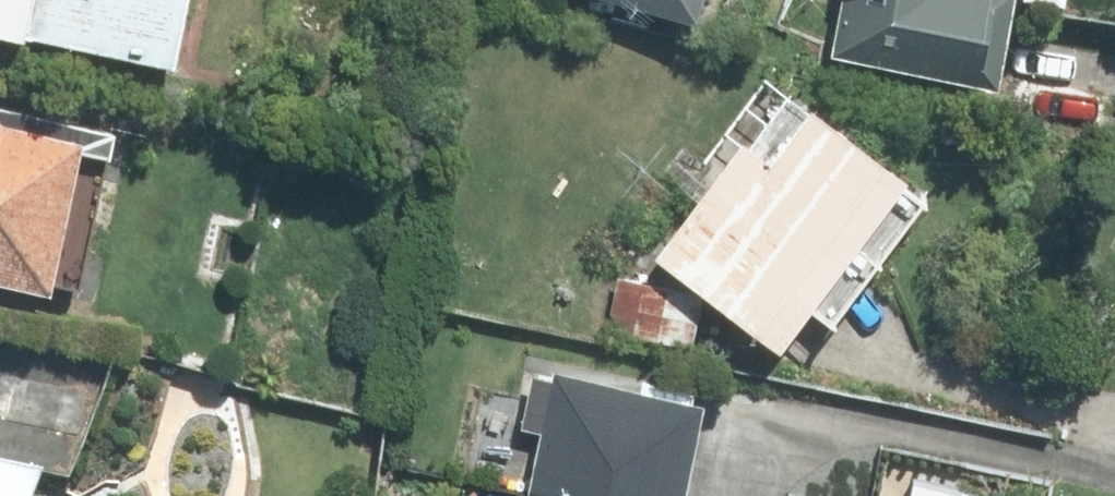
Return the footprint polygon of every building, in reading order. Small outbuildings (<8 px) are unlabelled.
[(169,69),(181,0),(0,0),(0,41),(169,69)] [(682,17),(686,0),(613,0),(682,17)] [(985,0),(842,0),(833,54),(971,79),(985,0)] [(893,182),(779,89),(643,254),(757,348),(893,182)] [(0,124),(0,284),(45,295),(81,143),(0,124)] [(697,392),(548,363),(523,495),(677,495),(697,392)] [(0,472),(0,495),(28,495),(35,479),(0,472)] [(972,484),(911,474),(908,495),(970,495),(972,484)]
